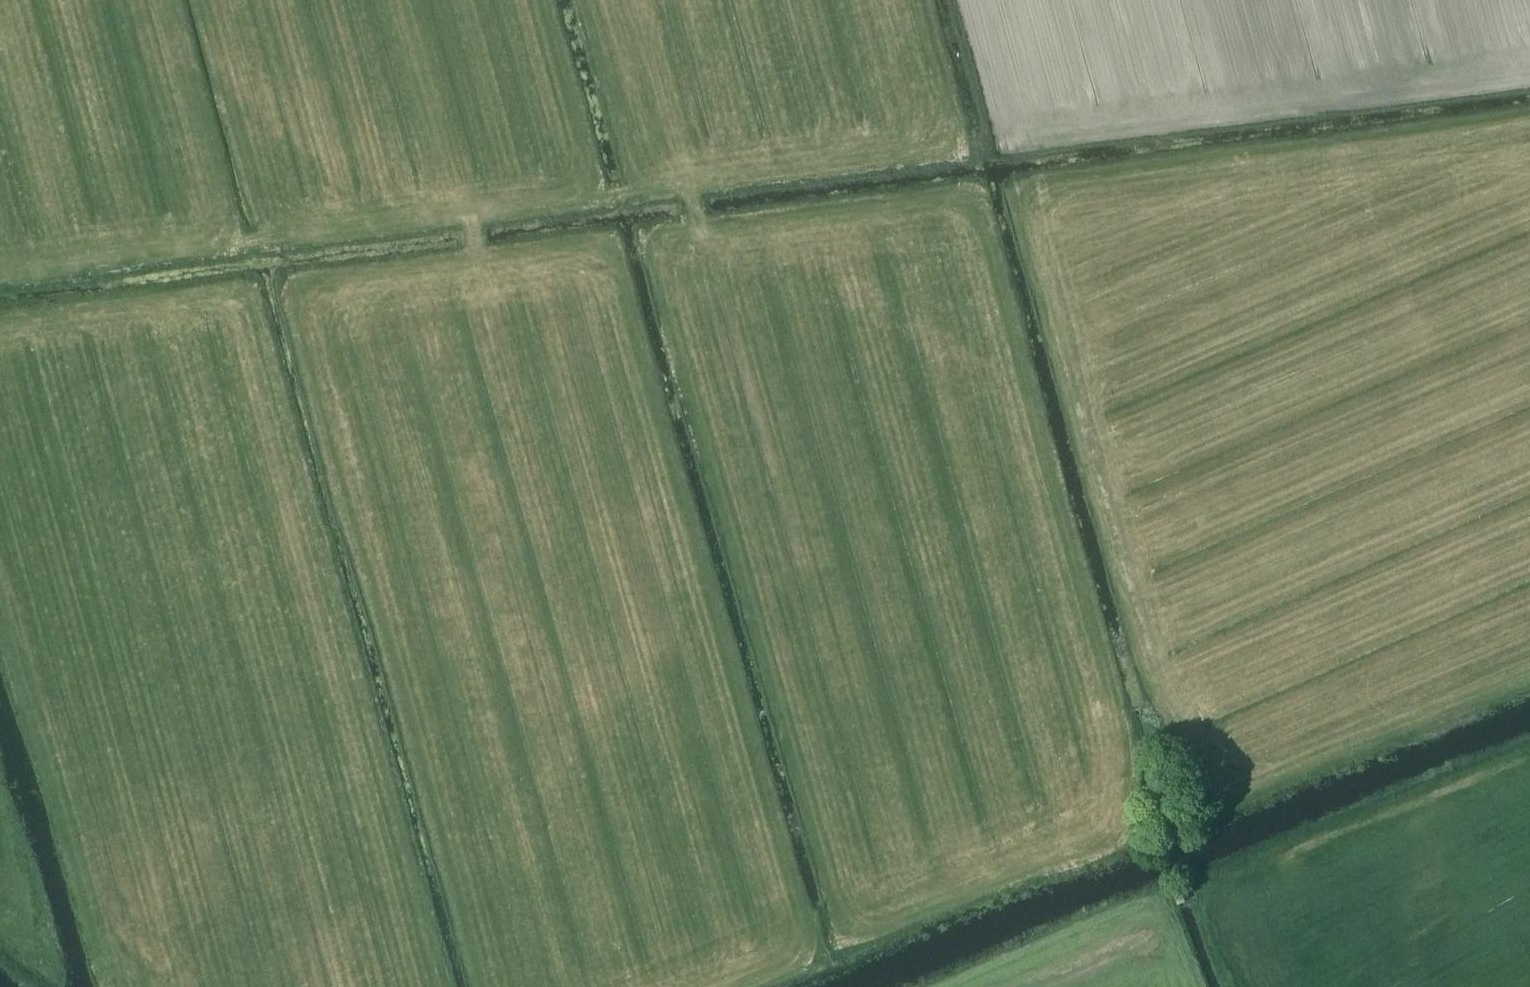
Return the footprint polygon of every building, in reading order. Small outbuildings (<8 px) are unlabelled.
[(1183,895),(1176,898),(1179,907),(1187,904),(1183,895)]
